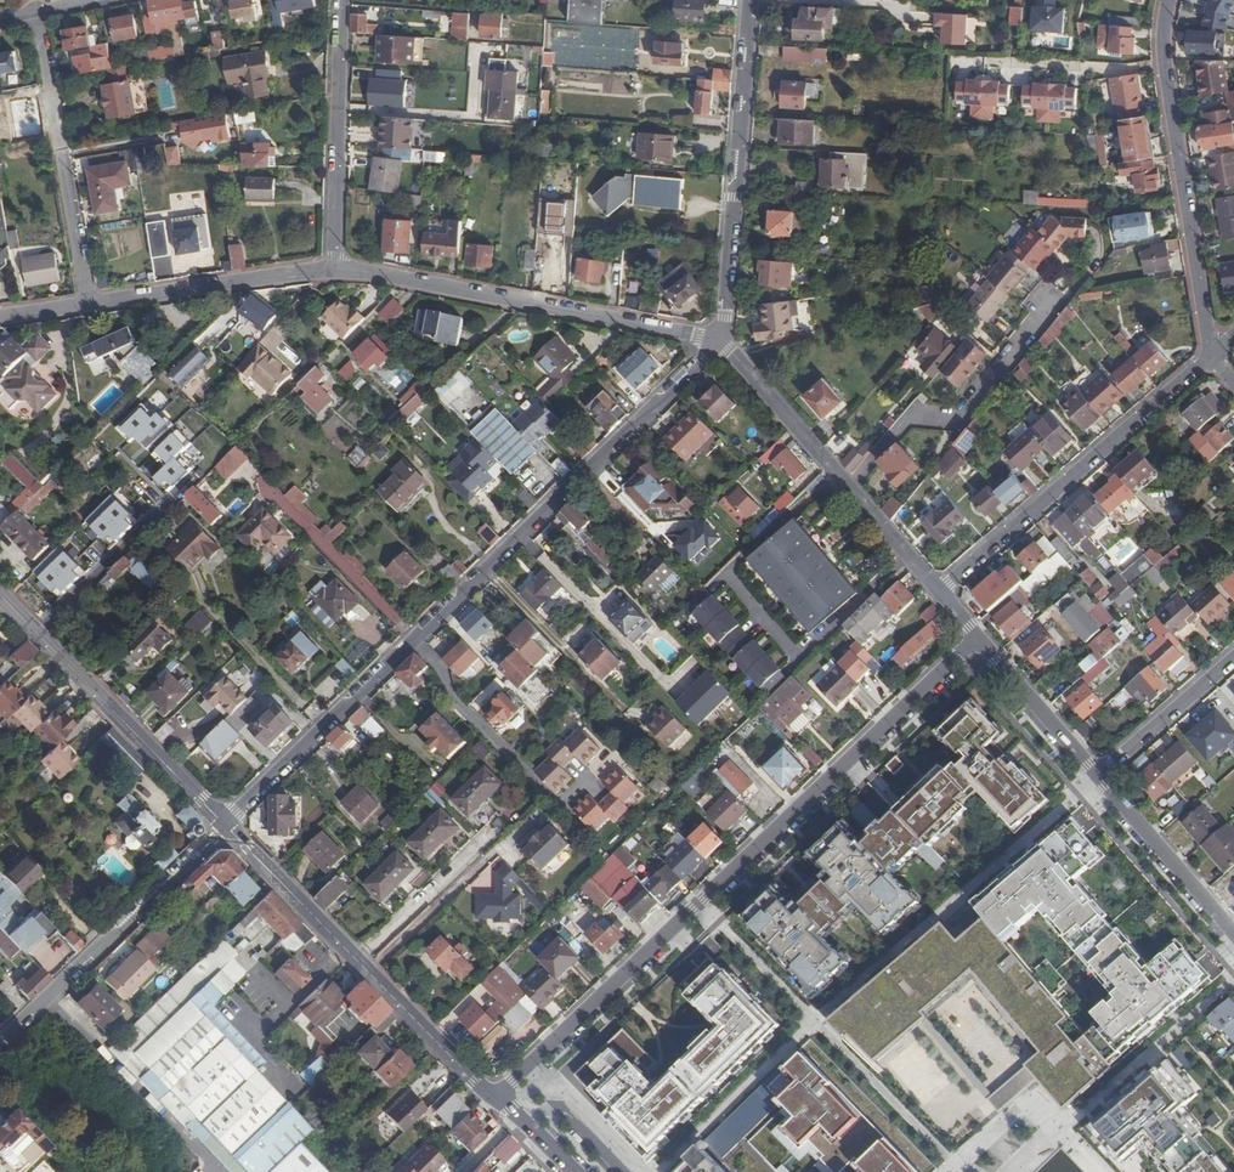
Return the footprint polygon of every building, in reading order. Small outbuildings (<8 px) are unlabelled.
[(171,23),(166,0),(150,0),(153,15),(143,17),(146,34),(158,31),(157,25),(169,23),(169,24),(171,23)] [(183,0),(166,0),(171,23),(176,49),(178,58),(184,56),(176,19),(185,17),(186,24),(199,22),(195,1),(183,3),(183,0)] [(233,2),(236,18),(248,15),(249,18),(254,17),(253,15),(258,13),(255,0),(243,0),(233,2)] [(276,31),(284,29),(281,12),(318,5),(317,0),(271,0),(276,31)] [(505,0),(496,0),(496,4),(485,4),(485,10),(485,24),(505,24),(505,0)] [(573,21),(606,22),(607,0),(574,0),(573,21)] [(675,6),(683,7),(682,10),(701,13),(703,3),(703,0),(676,0),(675,6)] [(1017,8),(1025,9),(1026,0),(1018,0),(1017,8)] [(1208,6),(1233,16),(1233,0),(1211,0),(1208,6)] [(463,18),(462,31),(471,30),(472,6),(460,6),(459,18),(463,18)] [(1208,6),(1204,26),(1233,30),(1233,16),(1208,6)] [(798,24),(798,37),(825,39),(826,28),(834,28),(834,27),(834,8),(821,7),(821,8),(804,7),(803,19),(798,19),(798,24)] [(1011,26),(1024,27),(1025,9),(1017,8),(1013,8),(1011,26)] [(1036,8),(1034,32),(1065,34),(1067,11),(1057,10),(1057,9),(1046,8),(1046,9),(1040,8),(1036,8)] [(368,14),(355,14),(355,23),(354,33),(369,32),(368,14)] [(945,27),(945,44),(968,46),(970,16),(939,14),(938,20),(938,26),(945,27)] [(1097,15),(1097,24),(1105,24),(1110,25),(1111,16),(1097,15)] [(1111,16),(1110,25),(1135,27),(1140,28),(1141,19),(1111,16)] [(119,20),(105,23),(109,43),(139,37),(135,17),(119,20)] [(718,18),(716,27),(735,31),(736,22),(718,18)] [(1110,25),(1105,24),(1104,34),(1101,34),(1100,46),(1112,48),(1112,56),(1123,57),(1123,53),(1136,54),(1138,37),(1134,37),(1135,27),(1110,25)] [(66,41),(68,51),(92,46),(90,38),(88,28),(78,30),(64,33),(66,41)] [(214,33),(218,51),(228,49),(224,31),(214,33)] [(418,59),(418,31),(385,32),(385,43),(387,46),(387,47),(387,49),(387,50),(384,52),(385,56),(385,60),(418,59)] [(681,35),(661,32),(657,53),(684,57),(685,51),(686,44),(680,43),(681,35)] [(1216,33),(1190,32),(1189,42),(1189,52),(1215,53),(1216,33)] [(555,37),(546,36),(545,49),(554,51),(555,37)] [(77,64),(79,74),(113,67),(112,61),(109,44),(93,47),(95,56),(104,54),(104,58),(90,61),(89,55),(76,58),(77,64)] [(824,49),(786,46),(785,60),(828,62),(829,49),(824,49)] [(176,49),(150,54),(152,63),(178,58),(176,49)] [(268,52),(227,59),(231,81),(246,78),(248,85),(250,84),(253,98),(271,95),(268,76),(266,76),(265,71),(265,69),(271,68),(268,52)] [(554,66),(554,52),(544,52),(543,65),(554,66)] [(0,56),(0,76),(20,72),(16,53),(3,55),(0,56)] [(150,54),(112,61),(113,67),(114,69),(152,63),(150,54)] [(1225,69),(1225,61),(1198,61),(1201,76),(1202,86),(1204,96),(1228,92),(1229,92),(1225,69)] [(716,66),(715,77),(731,80),(732,69),(716,66)] [(493,115),(517,116),(519,69),(490,68),(489,87),(494,87),(493,99),(493,115)] [(372,88),(371,105),(407,107),(409,80),(404,79),(404,70),(379,69),(379,78),(373,77),(372,88)] [(1142,101),(1138,74),(1114,78),(1120,120),(1122,120),(1145,116),(1146,116),(1144,104),(1142,101)] [(714,88),(731,91),(731,80),(715,77),(701,75),(697,111),(711,112),(713,98),(714,88)] [(976,78),(975,80),(969,80),(969,83),(959,82),(958,103),(973,104),(973,118),(995,119),(995,105),(1011,106),(1012,85),(1002,84),(1002,81),(996,81),(994,78),(993,77),(991,76),(989,75),(986,75),(984,75),(982,75),(980,76),(977,77),(976,78)] [(1044,81),(1042,83),(1036,83),(1036,86),(1026,86),(1025,107),(1041,108),(1040,121),(1061,123),(1062,109),(1078,110),(1079,89),(1069,88),(1069,85),(1063,85),(1062,83),(1061,82),(1059,81),(1057,79),(1054,79),(1052,79),(1050,79),(1047,80),(1044,81)] [(147,111),(141,80),(103,87),(106,103),(109,119),(147,111)] [(808,85),(786,82),(786,90),(780,90),(779,91),(778,97),(780,98),(785,99),(784,107),(805,110),(807,98),(815,98),(816,85),(808,85)] [(318,83),(318,99),(327,97),(328,83),(318,83)] [(484,114),(493,115),(493,99),(494,87),(489,87),(485,86),(484,114)] [(553,111),(554,92),(545,91),(544,111),(553,111)] [(1206,126),(1215,125),(1227,123),(1233,122),(1233,91),(1229,92),(1228,92),(1232,111),(1223,113),(1223,110),(1220,108),(1216,109),(1213,112),(1214,114),(1204,116),(1205,117),(1203,117),(1201,119),(1201,121),(1202,124),(1204,125),(1206,125),(1206,126)] [(259,122),(257,110),(237,113),(238,119),(239,126),(259,122)] [(181,130),(183,130),(185,131),(186,134),(186,138),(187,143),(198,150),(204,141),(215,139),(219,143),(234,140),(229,114),(175,124),(176,131),(181,130)] [(385,123),(384,128),(388,129),(386,147),(387,147),(414,149),(416,119),(385,116),(385,123)] [(1122,120),(1129,161),(1131,161),(1151,158),(1145,116),(1122,120)] [(814,143),(816,120),(782,118),(782,131),(781,141),(814,143)] [(427,119),(416,119),(414,149),(424,150),(427,119)] [(1110,164),(1104,123),(1095,124),(1097,136),(1102,166),(1110,164)] [(1227,123),(1215,125),(1218,147),(1225,146),(1231,145),(1227,123)] [(1218,147),(1215,125),(1206,126),(1200,127),(1203,143),(1204,150),(1205,157),(1211,156),(1227,154),(1225,146),(1218,147)] [(674,135),(641,133),(639,158),(672,160),(673,150),(674,135)] [(273,145),(243,144),(247,166),(276,168),(277,159),(277,151),(273,150),(273,145)] [(414,149),(387,147),(386,157),(400,158),(413,159),(414,149)] [(173,148),(161,150),(163,163),(175,164),(173,148)] [(426,150),(425,161),(447,162),(448,151),(426,150)] [(868,165),(868,154),(831,152),(831,160),(824,160),(823,170),(822,186),(845,188),(846,180),(850,180),(849,188),(864,189),(865,164),(868,165)] [(1227,154),(1211,156),(1214,177),(1217,192),(1233,190),(1233,153),(1227,154)] [(484,161),(485,155),(470,154),(469,170),(474,171),(475,160),(484,161)] [(374,170),(372,190),(398,193),(400,158),(386,157),(375,156),(374,170)] [(145,167),(143,158),(134,159),(135,169),(145,167)] [(1155,169),(1153,158),(1151,158),(1131,161),(1129,162),(1128,163),(1126,164),(1125,166),(1125,168),(1127,183),(1137,182),(1139,192),(1158,189),(1157,180),(1161,180),(1159,169),(1155,169)] [(125,162),(88,168),(92,188),(96,212),(116,208),(112,186),(129,183),(125,162)] [(233,166),(224,166),(225,176),(234,175),(233,166)] [(653,170),(626,167),(625,179),(615,178),(592,200),(609,217),(629,199),(634,199),(633,205),(681,209),(682,195),(684,180),(653,177),(653,170)] [(278,180),(250,179),(250,199),(264,199),(278,200),(278,180)] [(812,184),(796,183),(796,191),(811,192),(812,184)] [(1025,191),(1025,205),(1039,205),(1039,199),(1040,192),(1025,191)] [(570,192),(568,205),(576,206),(578,193),(570,192)] [(812,205),(813,193),(795,193),(795,204),(812,205)] [(1218,241),(1233,239),(1233,198),(1212,202),(1215,224),(1218,241)] [(12,259),(10,249),(7,231),(2,203),(0,202),(0,265),(2,266),(9,262),(9,259),(10,258),(12,259)] [(801,212),(770,210),(770,221),(769,233),(800,235),(801,212)] [(563,213),(563,224),(573,225),(574,214),(563,213)] [(1146,213),(1111,219),(1114,241),(1150,235),(1146,213)] [(171,220),(173,229),(197,225),(196,216),(171,220)] [(413,221),(388,219),(386,250),(396,251),(411,252),(413,221)] [(1053,219),(1038,236),(1056,251),(1058,252),(1065,243),(1069,238),(1086,238),(1088,220),(1062,221),(1062,226),(1053,219)] [(453,254),(462,254),(464,221),(453,220),(452,226),(428,224),(426,254),(439,255),(452,256),(453,254)] [(173,229),(176,253),(177,253),(188,251),(199,249),(200,249),(199,242),(207,241),(204,224),(197,225),(173,229)] [(16,229),(7,231),(10,249),(20,247),(16,229)] [(1049,258),(1056,251),(1038,236),(1032,231),(1013,254),(1030,268),(1035,272),(1042,263),(1048,257),(1049,258)] [(163,232),(147,235),(151,253),(166,250),(163,232)] [(234,237),(231,237),(233,260),(234,267),(245,266),(243,243),(235,244),(234,237)] [(1155,272),(1156,281),(1173,278),(1167,243),(1154,245),(1155,250),(1144,252),(1147,273),(1155,272)] [(495,248),(471,246),(468,265),(479,266),(493,267),(495,248)] [(177,253),(178,259),(200,255),(199,249),(188,251),(177,253)] [(537,251),(527,250),(526,269),(530,269),(536,270),(537,251)] [(570,265),(573,265),(574,252),(546,250),(545,262),(541,262),(540,271),(557,273),(570,274),(570,265)] [(1025,274),(1030,268),(1013,254),(1012,252),(1007,258),(1025,274)] [(55,253),(22,259),(26,284),(43,281),(59,279),(55,253)] [(1001,254),(983,276),(984,277),(989,280),(1007,258),(1001,254)] [(609,262),(581,258),(578,278),(592,281),(602,282),(603,270),(608,271),(609,262)] [(1007,258),(989,280),(991,282),(1007,295),(1012,289),(1017,283),(1020,285),(1024,281),(1028,276),(1025,274),(1007,258)] [(234,267),(233,260),(224,261),(225,270),(234,269),(234,267)] [(697,278),(686,262),(659,281),(669,297),(674,294),(681,304),(704,289),(697,278)] [(794,286),(794,263),(761,263),(761,273),(764,273),(764,278),(764,286),(794,286)] [(1222,266),(1224,279),(1226,291),(1233,290),(1233,264),(1222,266)] [(973,290),(980,296),(991,282),(989,280),(984,277),(973,290)] [(629,281),(629,293),(638,293),(638,281),(629,281)] [(1000,312),(1011,299),(1007,295),(991,282),(980,296),(969,309),(989,325),(1000,312)] [(554,295),(569,295),(570,283),(555,283),(554,295)] [(1103,297),(1102,290),(1079,294),(1078,295),(1083,301),(1103,297)] [(252,295),(241,309),(248,314),(246,316),(265,331),(279,314),(270,306),(268,308),(263,304),(252,295)] [(644,296),(641,309),(644,309),(660,313),(662,301),(644,296)] [(797,316),(796,300),(762,304),(763,316),(765,316),(766,324),(756,325),(757,333),(757,341),(784,337),(784,331),(792,330),(791,316),(797,316)] [(923,307),(934,322),(940,315),(933,304),(923,307)] [(1075,315),(1068,306),(1058,318),(1064,325),(1075,315)] [(379,322),(390,332),(403,318),(400,315),(394,308),(379,322)] [(320,328),(341,349),(346,345),(362,329),(353,319),(349,323),(345,318),(338,311),(320,328)] [(1053,340),(1067,328),(1064,325),(1058,318),(1047,332),(1053,340)] [(439,351),(460,354),(464,324),(451,322),(451,324),(446,324),(447,322),(443,321),(432,319),(431,321),(423,320),(420,336),(428,337),(427,344),(440,346),(439,351)] [(131,327),(87,342),(91,356),(104,352),(105,354),(124,347),(132,356),(129,360),(144,376),(162,359),(146,343),(144,345),(140,341),(135,326),(131,327)] [(4,377),(27,354),(23,350),(18,345),(2,328),(0,328),(0,373),(4,377)] [(922,367),(935,379),(941,372),(955,356),(959,351),(949,343),(950,341),(936,330),(920,349),(930,358),(922,367)] [(954,334),(963,347),(959,351),(955,356),(975,373),(983,364),(989,356),(958,330),(954,334)] [(1044,347),(1053,340),(1047,332),(1040,342),(1044,347)] [(1121,334),(1116,338),(1130,354),(1135,350),(1121,334)] [(23,350),(27,354),(4,377),(0,381),(0,391),(3,394),(0,396),(0,401),(9,410),(18,402),(27,403),(38,414),(56,396),(44,383),(38,383),(34,379),(35,373),(30,368),(50,350),(42,342),(37,337),(30,344),(23,350)] [(25,339),(18,345),(23,350),(30,344),(25,339)] [(502,349),(492,339),(484,347),(497,360),(500,357),(497,354),(502,349)] [(551,384),(536,399),(539,402),(547,409),(574,382),(566,374),(577,363),(556,341),(550,346),(533,361),(555,383),(553,385),(551,384)] [(1152,343),(1134,359),(1148,376),(1150,378),(1162,367),(1169,361),(1152,343)] [(376,373),(391,357),(381,347),(382,347),(379,344),(378,344),(377,344),(361,359),(376,373)] [(186,350),(159,377),(176,395),(197,375),(195,373),(202,366),(195,360),(186,350)] [(660,369),(643,351),(619,373),(637,391),(649,380),(660,369)] [(253,353),(251,355),(262,365),(264,363),(253,353)] [(251,355),(231,376),(243,387),(245,384),(267,404),(286,383),(277,375),(276,376),(272,373),(273,371),(268,366),(264,363),(262,365),(251,355)] [(975,373),(955,356),(941,372),(962,389),(969,380),(975,373)] [(1033,358),(1028,363),(1034,369),(1040,365),(1033,358)] [(1138,384),(1148,376),(1134,359),(1115,376),(1129,393),(1138,384)] [(352,360),(339,371),(347,380),(360,369),(352,360)] [(204,368),(202,366),(195,373),(197,375),(204,368)] [(1023,383),(1029,377),(1020,366),(1015,373),(1023,383)] [(329,379),(320,370),(317,373),(302,387),(311,396),(329,379)] [(436,393),(448,406),(473,383),(461,370),(436,393)] [(409,371),(399,379),(406,387),(416,379),(409,371)] [(358,390),(368,383),(359,372),(350,379),(358,390)] [(1116,403),(1125,395),(1105,372),(1093,382),(1082,392),(1098,410),(1111,399),(1115,404),(1116,403)] [(1090,378),(1079,388),(1082,392),(1093,382),(1090,378)] [(825,380),(805,397),(815,409),(825,420),(845,402),(825,380)] [(740,404),(721,384),(715,389),(712,391),(715,394),(705,402),(722,421),(740,404)] [(1093,424),(1103,416),(1102,415),(1098,410),(1082,392),(1079,388),(1062,405),(1085,432),(1093,424)] [(420,405),(430,396),(422,389),(413,397),(420,405)] [(589,409),(612,432),(621,424),(630,415),(606,392),(589,409)] [(1199,431),(1226,408),(1218,400),(1215,396),(1212,399),(1209,396),(1206,398),(1202,394),(1190,405),(1192,407),(1187,411),(1184,414),(1199,431)] [(923,396),(919,401),(925,406),(929,401),(923,396)] [(393,430),(420,405),(413,397),(386,423),(392,429),(393,430)] [(1102,415),(1115,404),(1111,399),(1098,410),(1102,415)] [(562,435),(567,429),(547,409),(539,402),(526,415),(547,436),(547,437),(551,434),(554,431),(560,436),(562,435)] [(523,465),(537,452),(511,427),(496,411),(470,436),(476,442),(498,464),(511,477),(523,465)] [(686,462),(715,435),(694,413),(682,424),(684,425),(677,431),(675,431),(673,432),(665,440),(686,462)] [(524,414),(511,427),(537,452),(540,455),(547,449),(540,442),(543,440),(547,436),(526,415),(524,414)] [(1051,415),(1032,432),(1045,448),(1053,456),(1064,447),(1072,439),(1051,415)] [(985,430),(976,420),(961,438),(955,444),(964,455),(972,448),(971,446),(985,430)] [(1233,442),(1233,437),(1230,432),(1223,424),(1215,431),(1212,427),(1204,434),(1220,454),(1233,442)] [(843,430),(828,444),(837,454),(852,440),(843,430)] [(1030,430),(1005,453),(1014,463),(1023,473),(1031,465),(1029,462),(1033,459),(1045,448),(1032,432),(1030,430)] [(591,437),(583,445),(591,453),(599,445),(591,437)] [(571,448),(583,460),(591,453),(583,445),(578,440),(571,448)] [(855,449),(842,464),(846,468),(852,475),(876,448),(868,441),(858,452),(855,449)] [(487,475),(498,464),(476,442),(461,457),(469,465),(456,478),(477,499),(487,489),(494,482),(487,475)] [(782,445),(779,442),(770,450),(776,456),(785,448),(782,445)] [(384,451),(376,443),(367,452),(376,461),(384,451)] [(920,468),(899,445),(880,462),(891,474),(890,476),(894,480),(900,487),(920,468)] [(348,458),(358,468),(370,456),(360,446),(348,458)] [(964,460),(952,448),(930,475),(934,479),(940,472),(949,479),(964,460)] [(14,451),(1,463),(6,468),(28,491),(33,496),(43,487),(36,480),(39,477),(27,464),(14,451)] [(1136,496),(1161,475),(1156,469),(1140,451),(1128,462),(1115,473),(1117,475),(1136,496)] [(244,462),(234,452),(231,455),(213,473),(222,483),(235,470),(244,462)] [(795,461),(787,452),(780,457),(786,464),(784,466),(790,473),(791,471),(798,478),(805,472),(795,461)] [(559,460),(551,466),(564,478),(571,471),(559,460)] [(398,472),(377,494),(399,516),(415,500),(428,487),(402,461),(395,469),(398,472)] [(668,477),(653,462),(638,476),(623,490),(645,513),(649,510),(676,509),(677,513),(683,513),(683,509),(684,508),(689,514),(696,507),(672,481),(670,484),(666,479),(668,477)] [(1014,475),(995,491),(1003,501),(1008,506),(1018,497),(1026,490),(1021,484),(1014,475)] [(1108,488),(1096,498),(1110,515),(1128,501),(1134,508),(1141,502),(1136,496),(1117,475),(1111,481),(1113,484),(1108,488)] [(1028,479),(1021,484),(1026,490),(1032,497),(1039,491),(1028,479)] [(54,488),(48,482),(43,487),(33,496),(17,512),(22,518),(54,488)] [(994,509),(1003,501),(995,491),(991,486),(973,502),(985,516),(994,509)] [(185,499),(213,527),(223,517),(196,489),(185,499)] [(293,490),(283,500),(312,528),(318,522),(302,507),(306,503),(293,490)] [(737,493),(735,490),(721,504),(741,525),(759,508),(758,507),(741,490),(737,493)] [(4,514),(9,519),(17,512),(33,496),(28,491),(4,514)] [(521,499),(532,510),(538,504),(527,493),(521,499)] [(787,493),(774,506),(776,508),(781,514),(795,501),(787,493)] [(1093,531),(1110,515),(1096,498),(1091,493),(1084,501),(1068,515),(1085,534),(1089,540),(1096,534),(1093,531)] [(148,524),(122,498),(95,524),(110,540),(120,550),(148,524)] [(893,498),(883,510),(892,521),(904,506),(893,498)] [(952,532),(967,520),(951,502),(922,526),(932,537),(940,547),(955,536),(952,532)] [(1141,502),(1134,508),(1141,516),(1148,510),(1141,502)] [(592,521),(574,503),(568,508),(558,518),(567,527),(589,549),(601,562),(606,567),(612,561),(582,531),(592,521)] [(1212,504),(1202,513),(1210,522),(1220,514),(1212,504)] [(756,539),(768,527),(781,514),(776,508),(762,522),(751,533),(756,539)] [(22,518),(17,512),(9,519),(1,527),(21,548),(33,560),(48,545),(22,518)] [(276,526),(262,513),(254,520),(268,534),(276,526)] [(1091,552),(1096,547),(1089,540),(1085,534),(1083,536),(1066,515),(1062,519),(1058,522),(1080,547),(1083,545),(1091,552)] [(722,538),(703,518),(673,546),(688,562),(705,546),(711,548),(722,538)] [(268,534),(254,520),(235,539),(252,556),(262,546),(273,557),(290,540),(284,534),(276,526),(268,534)] [(797,521),(750,562),(811,634),(858,593),(797,521)] [(349,528),(343,523),(332,534),(325,542),(331,547),(349,528)] [(479,532),(494,547),(502,539),(487,524),(479,532)] [(218,549),(195,525),(167,552),(187,573),(198,562),(204,557),(207,559),(218,549)] [(584,553),(589,549),(567,527),(560,534),(582,556),(584,553)] [(327,529),(320,536),(325,542),(332,534),(327,529)] [(1020,559),(1034,575),(1059,554),(1045,539),(1037,546),(1036,545),(1028,552),(1020,559)] [(1154,548),(1145,556),(1155,567),(1163,560),(1164,559),(1154,548)] [(589,549),(584,553),(597,566),(601,562),(589,549)] [(161,581),(132,550),(108,573),(116,581),(131,567),(134,569),(132,571),(144,583),(151,590),(161,581)] [(1028,599),(1068,565),(1059,554),(1034,575),(1024,584),(1018,588),(1028,599)] [(348,555),(343,560),(362,578),(367,573),(348,555)] [(424,573),(407,555),(389,574),(407,592),(416,582),(424,573)] [(1127,570),(1121,576),(1131,587),(1145,575),(1155,567),(1145,556),(1145,555),(1137,562),(1139,564),(1130,573),(1127,570)] [(1104,556),(1098,561),(1106,570),(1112,565),(1104,556)] [(655,561),(637,579),(652,594),(673,573),(658,558),(655,561)] [(460,563),(454,569),(462,578),(469,571),(460,563)] [(441,575),(453,587),(462,578),(454,569),(450,566),(441,575)] [(1156,587),(1165,578),(1155,567),(1145,575),(1156,587)] [(1005,575),(1001,578),(998,574),(979,590),(973,596),(989,613),(1018,588),(1024,584),(1012,569),(1005,575)] [(537,611),(562,587),(547,571),(538,579),(539,580),(534,584),(523,596),(537,611)] [(1085,574),(1081,577),(1102,601),(1109,594),(1089,571),(1085,574)] [(1223,584),(1233,597),(1233,575),(1223,584)] [(1121,576),(1111,585),(1121,596),(1131,587),(1121,576)] [(16,581),(10,587),(14,592),(21,586),(16,581)] [(335,581),(324,592),(322,590),(312,600),(312,601),(317,605),(334,622),(340,616),(347,610),(349,612),(357,603),(335,581)] [(324,589),(319,583),(307,595),(312,600),(322,590),(324,589)] [(899,583),(893,588),(889,583),(844,626),(858,641),(863,646),(872,637),(869,634),(884,619),(887,622),(895,614),(898,617),(915,599),(909,593),(899,583)] [(1124,605),(1137,594),(1131,587),(1121,596),(1118,598),(1124,605)] [(1224,610),(1230,604),(1215,587),(1197,602),(1191,608),(1195,614),(1198,617),(1201,615),(1208,624),(1216,617),(1219,621),(1223,618),(1227,614),(1224,610)] [(771,699),(789,681),(781,671),(755,642),(754,643),(740,627),(741,626),(714,597),(713,598),(705,589),(682,610),(690,619),(693,616),(719,644),(718,645),(734,662),(735,661),(761,690),(762,689),(771,699)] [(1103,611),(1091,621),(1068,594),(1055,606),(1088,644),(1113,623),(1103,611)] [(1187,621),(1195,614),(1191,608),(1187,603),(1179,595),(1172,601),(1175,604),(1158,618),(1175,637),(1186,627),(1189,625),(1187,621)] [(1193,598),(1187,603),(1191,608),(1197,602),(1193,598)] [(628,637),(647,619),(630,602),(620,612),(611,620),(628,637)] [(930,622),(940,611),(933,604),(923,616),(930,622)] [(317,605),(309,613),(327,630),(334,622),(317,605)] [(1005,631),(1014,642),(1032,626),(1014,605),(996,621),(1005,631)] [(494,626),(478,610),(467,619),(460,626),(476,643),(494,626)] [(184,628),(195,638),(212,622),(200,611),(184,628)] [(293,626),(302,621),(296,612),(287,617),(293,626)] [(1182,654),(1186,650),(1175,637),(1158,618),(1150,625),(1160,638),(1145,652),(1154,663),(1158,667),(1171,682),(1182,672),(1191,665),(1182,654)] [(628,637),(634,643),(635,644),(654,626),(653,624),(647,619),(628,637)] [(560,620),(552,628),(564,640),(572,633),(560,620)] [(536,640),(542,634),(529,621),(519,631),(510,641),(520,652),(535,667),(549,654),(536,640)] [(170,640),(152,622),(126,648),(133,654),(138,659),(151,646),(153,644),(160,650),(170,640)] [(936,628),(932,624),(904,650),(896,658),(904,666),(912,658),(940,632),(936,628)] [(1105,658),(1130,636),(1123,627),(1113,635),(1110,631),(1091,647),(1097,653),(1093,657),(1093,656),(1081,667),(1083,670),(1087,674),(1105,658)] [(317,648),(301,632),(276,659),(294,675),(305,664),(311,658),(309,656),(317,648)] [(1043,632),(1023,650),(1032,660),(1040,669),(1061,651),(1043,632)] [(601,640),(582,658),(594,670),(604,681),(613,671),(610,668),(618,659),(601,640)] [(853,651),(852,652),(871,670),(872,669),(867,664),(874,657),(863,646),(858,641),(851,648),(853,651)] [(480,659),(464,642),(457,649),(451,655),(446,650),(444,651),(439,656),(452,670),(460,678),(480,659)] [(10,660),(18,668),(34,652),(26,643),(10,660)] [(158,653),(160,650),(153,644),(151,646),(158,653)] [(457,649),(452,644),(446,650),(451,655),(457,649)] [(131,665),(138,659),(133,654),(126,648),(119,655),(128,665),(131,665)] [(521,689),(539,671),(535,667),(520,652),(503,670),(521,689)] [(840,664),(841,665),(858,683),(864,677),(871,670),(852,652),(840,664)] [(419,676),(429,667),(417,655),(398,673),(415,692),(425,682),(419,676)] [(349,678),(357,671),(345,658),(337,666),(349,678)] [(1111,665),(1105,658),(1087,674),(1063,694),(1075,707),(1085,719),(1102,704),(1087,686),(1111,665)] [(622,662),(618,659),(610,668),(613,671),(622,662)] [(1153,672),(1158,667),(1154,663),(1149,668),(1153,672)] [(156,676),(161,681),(162,680),(172,671),(167,665),(156,676)] [(858,683),(841,665),(818,686),(837,707),(849,697),(860,686),(858,683)] [(314,690),(327,700),(346,677),(333,667),(314,690)] [(1168,690),(1153,672),(1149,668),(1127,688),(1121,692),(1128,700),(1133,696),(1142,707),(1149,701),(1152,703),(1159,697),(1168,690)] [(250,692),(265,677),(259,671),(244,686),(250,692)] [(732,695),(710,673),(678,705),(699,727),(715,712),(732,695)] [(390,712),(410,690),(394,675),(374,697),(390,712)] [(761,709),(780,730),(786,723),(789,726),(798,716),(803,712),(799,708),(811,696),(793,677),(789,681),(771,699),(761,709)] [(239,710),(249,700),(237,688),(227,678),(207,698),(215,707),(217,708),(221,704),(233,716),(239,710)] [(161,681),(146,697),(156,707),(159,710),(165,715),(184,697),(176,689),(173,691),(162,680),(161,681)] [(4,682),(0,686),(0,716),(4,721),(11,714),(15,710),(26,699),(21,694),(18,691),(15,694),(12,690),(4,682)] [(500,707),(489,718),(491,720),(495,725),(500,721),(504,726),(520,711),(505,695),(497,704),(500,707)] [(36,703),(29,696),(26,699),(15,710),(11,714),(29,732),(31,730),(49,712),(41,704),(39,706),(36,703)] [(258,704),(252,698),(249,700),(239,710),(246,716),(258,704)] [(486,714),(489,718),(500,707),(497,704),(486,714)] [(1015,830),(1050,801),(1027,777),(1014,763),(1011,767),(1003,759),(1000,762),(987,748),(1002,734),(979,710),(977,711),(970,704),(960,713),(961,714),(953,722),(952,721),(940,732),(948,740),(947,742),(960,756),(963,753),(969,759),(959,768),(956,765),(955,766),(948,773),(942,767),(930,779),(929,780),(931,782),(911,801),(909,799),(895,812),(929,847),(943,835),(942,833),(956,820),(957,821),(968,810),(960,802),(974,788),(982,795),(985,792),(991,799),(988,802),(1015,830)] [(295,722),(279,706),(257,728),(273,744),(285,732),(295,722)] [(1231,706),(1224,713),(1233,724),(1233,710),(1231,706)] [(349,728),(366,712),(362,708),(346,723),(349,728)] [(687,730),(666,708),(655,718),(657,721),(654,724),(649,729),(669,748),(687,730)] [(165,715),(159,710),(156,713),(162,718),(165,715)] [(251,722),(246,716),(239,710),(233,716),(227,722),(239,734),(251,722)] [(57,718),(51,711),(49,712),(31,730),(50,749),(54,745),(58,741),(71,727),(64,720),(60,715),(57,718)] [(1217,711),(1202,724),(1188,737),(1208,761),(1227,744),(1233,751),(1233,730),(1217,711)] [(467,742),(440,713),(422,730),(433,741),(428,746),(434,752),(439,748),(449,759),(467,742)] [(1094,727),(1089,721),(1077,731),(1082,737),(1094,727)] [(230,753),(244,739),(239,734),(227,722),(201,748),(218,765),(230,753)] [(177,730),(169,723),(156,736),(163,744),(177,730)] [(354,739),(343,727),(339,730),(328,741),(339,752),(353,740),(354,739)] [(551,757),(535,772),(556,794),(564,786),(572,778),(563,769),(576,756),(585,766),(595,757),(601,750),(581,728),(565,744),(560,739),(553,746),(546,753),(551,757)] [(359,746),(353,740),(339,752),(346,759),(359,746)] [(68,750),(58,741),(54,745),(50,749),(39,760),(57,779),(77,759),(68,750)] [(1158,760),(1138,778),(1147,789),(1156,799),(1197,763),(1179,742),(1158,760)] [(714,771),(712,773),(731,793),(737,800),(750,788),(761,778),(727,743),(720,748),(704,765),(708,769),(710,766),(714,771)] [(822,761),(809,747),(803,752),(816,766),(822,761)] [(479,754),(473,748),(468,753),(473,759),(479,754)] [(805,770),(786,750),(765,769),(784,790),(794,780),(805,770)] [(905,766),(896,757),(886,767),(894,776),(905,766)] [(582,803),(574,811),(581,818),(594,832),(610,817),(615,822),(629,808),(624,804),(640,789),(619,767),(610,776),(603,783),(612,792),(599,805),(590,795),(582,803)] [(487,769),(454,800),(470,816),(502,785),(487,769)] [(710,776),(703,769),(689,782),(695,789),(710,776)] [(419,775),(431,788),(436,784),(424,771),(419,775)] [(1211,776),(1205,781),(1212,790),(1219,784),(1211,776)] [(658,778),(650,784),(657,791),(664,784),(658,778)] [(352,794),(342,804),(362,824),(381,806),(361,786),(352,794)] [(444,802),(431,788),(424,795),(437,809),(444,802)] [(739,822),(749,812),(737,800),(731,793),(708,814),(727,834),(739,822)] [(150,837),(159,827),(143,811),(127,795),(115,807),(124,815),(113,827),(128,840),(131,837),(144,849),(153,840),(150,837)] [(279,805),(269,798),(261,806),(271,814),(271,837),(272,837),(287,839),(289,807),(279,805)] [(849,813),(869,833),(880,822),(861,802),(849,813)] [(190,832),(196,838),(198,836),(201,833),(199,820),(191,812),(186,806),(177,816),(190,829),(190,832)] [(1193,835),(1203,846),(1204,845),(1223,830),(1204,807),(1184,825),(1193,835)] [(893,810),(880,822),(869,833),(860,842),(840,823),(828,835),(829,836),(820,844),(819,843),(807,855),(826,874),(822,878),(825,882),(813,894),(811,896),(801,906),(797,902),(793,906),(773,887),(740,919),(749,928),(749,927),(753,931),(752,932),(771,951),(775,948),(784,958),(781,961),(799,980),(800,979),(805,984),(804,985),(813,995),(827,983),(825,981),(833,973),(836,976),(849,964),(825,940),(822,936),(832,925),(836,929),(847,918),(844,914),(855,904),(858,907),(884,934),(898,923),(896,921),(905,913),(907,915),(920,904),(908,892),(907,893),(903,889),(904,888),(891,876),(916,852),(935,872),(944,862),(929,847),(895,812),(893,810)] [(443,812),(410,843),(426,858),(458,827),(443,812)] [(653,824),(648,819),(644,823),(649,828),(653,824)] [(1164,1016),(1208,978),(1184,950),(1182,951),(1176,944),(1147,970),(1144,973),(1138,966),(1141,963),(1128,948),(1128,947),(1125,949),(1113,935),(1101,922),(1089,907),(1091,905),(1077,890),(1074,893),(1068,886),(1072,883),(1101,857),(1095,850),(1096,849),(1072,822),(983,898),(982,899),(985,901),(977,908),(999,935),(1015,921),(1017,923),(1031,911),(1028,908),(1035,902),(1038,906),(1089,965),(1092,963),(1108,981),(1105,984),(1113,993),(1116,996),(1109,1002),(1106,999),(1092,1011),(1099,1019),(1083,1032),(1108,1062),(1119,1053),(1120,1054),(1121,1054),(1164,1016)] [(707,825),(690,841),(705,858),(715,849),(722,842),(707,825)] [(525,852),(545,872),(571,845),(552,826),(544,834),(542,833),(533,842),(534,844),(525,852)] [(1228,873),(1233,868),(1233,835),(1227,826),(1226,827),(1223,830),(1204,845),(1216,858),(1228,873)] [(344,855),(322,832),(304,849),(315,861),(326,872),(344,855)] [(690,841),(667,863),(683,880),(695,868),(705,858),(690,841)] [(166,855),(172,861),(183,851),(177,845),(166,855)] [(1200,848),(1224,876),(1228,873),(1216,858),(1204,845),(1203,846),(1200,848)] [(637,861),(623,846),(615,855),(628,869),(637,861)] [(209,874),(223,888),(240,872),(245,867),(236,857),(229,851),(216,850),(191,874),(188,878),(195,887),(209,874)] [(399,854),(367,885),(375,893),(382,900),(414,870),(399,854)] [(23,856),(2,876),(14,888),(16,890),(21,896),(33,885),(42,876),(23,856)] [(519,885),(523,880),(508,865),(500,873),(500,898),(495,898),(495,896),(480,896),(480,901),(480,920),(498,920),(498,924),(513,924),(513,920),(523,920),(523,896),(515,896),(515,888),(519,885)] [(667,867),(646,888),(661,905),(666,900),(667,895),(671,891),(681,881),(667,867)] [(247,879),(240,872),(223,888),(240,907),(257,890),(247,879)] [(352,883),(343,873),(316,899),(325,909),(352,883)] [(0,874),(0,929),(3,932),(21,949),(26,954),(34,947),(37,944),(35,941),(50,927),(47,924),(39,915),(21,896),(16,890),(14,888),(2,876),(0,874)] [(606,905),(613,899),(592,877),(585,883),(606,905)] [(646,892),(634,879),(613,898),(626,911),(628,910),(639,922),(649,912),(657,904),(646,893),(646,892)] [(541,911),(547,906),(523,880),(519,885),(529,895),(527,897),(541,911)] [(1077,890),(1072,883),(1068,886),(1074,893),(1077,890)] [(257,895),(260,899),(268,891),(262,884),(258,888),(261,891),(257,895)] [(260,899),(236,922),(243,929),(257,916),(282,940),(299,923),(294,918),(284,907),(273,896),(268,891),(260,899)] [(216,900),(213,897),(189,920),(196,926),(206,915),(204,913),(216,900)] [(982,899),(983,898),(981,897),(973,904),(977,908),(985,901),(982,899)] [(1031,911),(1038,906),(1035,902),(1028,908),(1031,911)] [(858,907),(855,904),(844,914),(847,918),(858,907)] [(1092,904),(1091,905),(1089,907),(1101,922),(1105,919),(1092,904)] [(974,906),(957,921),(968,934),(959,942),(943,923),(905,956),(904,957),(902,959),(901,960),(869,987),(852,1001),(833,1017),(828,1022),(839,1034),(844,1039),(871,1067),(875,1063),(876,1064),(922,1024),(928,1020),(929,1018),(925,1014),(972,972),(1041,1053),(1036,1057),(996,1092),(997,1093),(994,1096),(1005,1109),(1009,1105),(1026,1090),(1027,1089),(1030,1092),(1032,1090),(1034,1089),(1037,1086),(1034,1083),(1038,1079),(1065,1110),(1068,1108),(1113,1068),(1111,1066),(1108,1062),(1083,1032),(1002,938),(999,935),(977,908),(974,906)] [(57,921),(45,909),(39,915),(47,924),(50,927),(57,921)] [(78,919),(95,936),(101,930),(84,913),(78,919)] [(603,919),(586,936),(605,955),(613,947),(622,939),(617,933),(623,927),(617,920),(611,926),(603,919)] [(57,921),(50,927),(76,954),(83,948),(57,921)] [(1018,924),(1017,923),(1015,921),(999,935),(1002,938),(1018,924)] [(235,936),(243,929),(236,922),(229,929),(235,936)] [(296,955),(313,938),(299,923),(282,940),(277,944),(284,951),(296,955)] [(836,929),(832,925),(822,936),(825,940),(836,929)] [(155,928),(135,948),(147,960),(162,946),(168,940),(155,928)] [(21,949),(3,932),(0,935),(0,944),(13,957),(21,949)] [(1116,932),(1113,935),(1125,949),(1128,947),(1128,948),(1129,947),(1116,932)] [(452,967),(464,979),(474,969),(463,958),(455,949),(445,939),(430,953),(443,966),(447,971),(452,967)] [(562,939),(540,960),(547,968),(559,981),(571,969),(581,959),(562,939)] [(116,1041),(107,1050),(135,1080),(147,1069),(211,1008),(232,987),(219,973),(236,956),(221,941),(116,1041)] [(468,953),(460,944),(455,949),(463,958),(468,953)] [(108,974),(102,980),(114,992),(147,960),(135,948),(120,963),(116,967),(108,974)] [(775,948),(771,951),(781,961),(784,958),(775,948)] [(25,958),(31,964),(33,962),(27,956),(25,958)] [(718,1087),(781,1026),(726,970),(724,972),(709,958),(681,985),(721,1027),(714,1034),(712,1032),(693,1051),(694,1052),(689,1057),(686,1060),(658,1087),(646,1074),(656,1064),(623,1029),(575,1076),(580,1081),(605,1107),(610,1112),(604,1118),(606,1120),(648,1164),(653,1159),(656,1156),(666,1147),(671,1142),(667,1137),(705,1100),(704,1098),(701,1095),(714,1083),(717,1086),(718,1087)] [(106,972),(108,974),(116,967),(120,963),(118,960),(106,972)] [(155,967),(147,960),(114,992),(121,999),(127,994),(135,986),(155,967)] [(288,960),(273,975),(292,995),(308,980),(299,971),(288,960)] [(32,978),(26,972),(14,984),(29,999),(41,988),(51,979),(35,963),(33,966),(38,971),(32,978)] [(1089,965),(1088,966),(1104,985),(1105,984),(1108,981),(1092,963),(1089,965)] [(1147,970),(1141,963),(1138,966),(1144,973),(1147,970)] [(488,978),(516,1007),(528,995),(521,988),(501,966),(488,978)] [(447,971),(460,983),(464,979),(452,967),(447,971)] [(529,981),(521,988),(528,995),(539,1006),(542,1010),(549,1003),(547,1000),(552,996),(563,985),(559,981),(547,968),(531,983),(529,981)] [(925,1014),(929,1018),(971,981),(1036,1057),(1041,1053),(972,972),(925,1014)] [(80,1003),(90,1014),(112,994),(101,983),(87,996),(80,1003)] [(339,991),(331,983),(331,984),(305,1009),(300,1014),(315,1030),(316,1029),(330,1043),(331,1042),(335,1046),(343,1037),(330,1024),(343,1011),(339,1006),(344,1001),(343,999),(345,997),(339,991)] [(17,993),(28,1001),(29,999),(14,984),(13,986),(18,990),(17,993)] [(358,984),(345,997),(343,999),(344,1001),(350,1006),(346,1010),(359,1024),(362,1021),(370,1029),(373,1027),(387,1013),(373,999),(358,984)] [(140,991),(135,986),(127,994),(132,999),(140,991)] [(1116,996),(1113,993),(1106,999),(1109,1002),(1116,996)] [(125,1008),(112,994),(90,1014),(104,1029),(125,1008)] [(529,1016),(539,1006),(528,995),(516,1007),(505,1017),(513,1025),(517,1030),(531,1017),(529,1016)] [(1233,1021),(1233,1003),(1230,999),(1209,1017),(1222,1032),(1224,1030),(1233,1021)] [(474,1030),(483,1038),(495,1026),(476,1006),(460,1022),(467,1028),(469,1025),(474,1030)] [(147,1069),(191,1118),(247,1064),(255,1056),(211,1008),(147,1069)] [(381,1031),(393,1019),(387,1013),(373,1027),(376,1030),(381,1031)] [(922,1024),(987,1100),(992,1096),(928,1020),(922,1024)] [(1224,1030),(1233,1041),(1233,1021),(1224,1030)] [(354,1054),(372,1071),(388,1055),(380,1047),(371,1038),(354,1054)] [(876,1064),(875,1063),(871,1067),(844,1039),(879,1075),(884,1072),(876,1064)] [(801,1049),(778,1071),(780,1074),(766,1088),(776,1098),(775,1100),(791,1117),(779,1129),(799,1150),(809,1140),(824,1156),(820,1160),(832,1171),(842,1171),(849,1165),(856,1171),(860,1171),(861,1171),(862,1171),(923,1171),(801,1049)] [(402,1059),(394,1050),(388,1055),(372,1071),(370,1073),(386,1089),(409,1066),(406,1063),(402,1059)] [(1123,1056),(1121,1054),(1120,1054),(1119,1053),(1108,1062),(1111,1066),(1123,1056)] [(223,1163),(226,1166),(232,1161),(239,1156),(288,1107),(255,1073),(264,1065),(255,1056),(247,1064),(191,1118),(229,1157),(223,1163)] [(307,1082),(328,1068),(321,1057),(300,1072),(307,1082)] [(1090,1129),(1122,1165),(1144,1147),(1166,1171),(1224,1171),(1197,1140),(1201,1137),(1202,1136),(1180,1111),(1198,1095),(1168,1061),(1133,1091),(1090,1129)] [(704,1098),(717,1086),(714,1083),(701,1095),(704,1098)] [(381,1116),(400,1135),(408,1127),(414,1121),(426,1110),(420,1104),(413,1096),(407,1090),(381,1116)] [(448,1132),(470,1154),(486,1137),(479,1129),(483,1126),(478,1121),(459,1103),(451,1095),(434,1113),(441,1121),(445,1125),(450,1130),(448,1132)] [(746,1103),(727,1121),(744,1139),(763,1120),(746,1103)] [(299,1142),(310,1130),(288,1107),(239,1156),(232,1161),(226,1166),(232,1171),(267,1171),(299,1142)] [(15,1110),(0,1124),(0,1156),(1,1156),(1,1157),(2,1157),(3,1157),(4,1157),(4,1156),(5,1156),(6,1155),(6,1154),(7,1154),(7,1153),(7,1152),(7,1151),(7,1150),(6,1150),(6,1149),(4,1148),(21,1131),(31,1141),(43,1153),(49,1146),(15,1110)] [(1221,1122),(1215,1115),(1207,1122),(1213,1129),(1221,1122)] [(419,1126),(414,1121),(408,1127),(413,1132),(419,1126)] [(516,1144),(512,1141),(508,1137),(472,1171),(488,1171),(500,1160),(503,1164),(515,1152),(512,1148),(516,1144)] [(1201,1137),(1197,1140),(1224,1171),(1231,1171),(1201,1137)] [(299,1142),(267,1171),(308,1171),(318,1162),(299,1142)] [(439,1160),(427,1147),(425,1145),(418,1151),(404,1165),(400,1161),(389,1171),(434,1171),(436,1170),(443,1164),(439,1160)] [(697,1150),(675,1171),(719,1171),(697,1150)] [(318,1162),(308,1171),(328,1171),(318,1162)]
